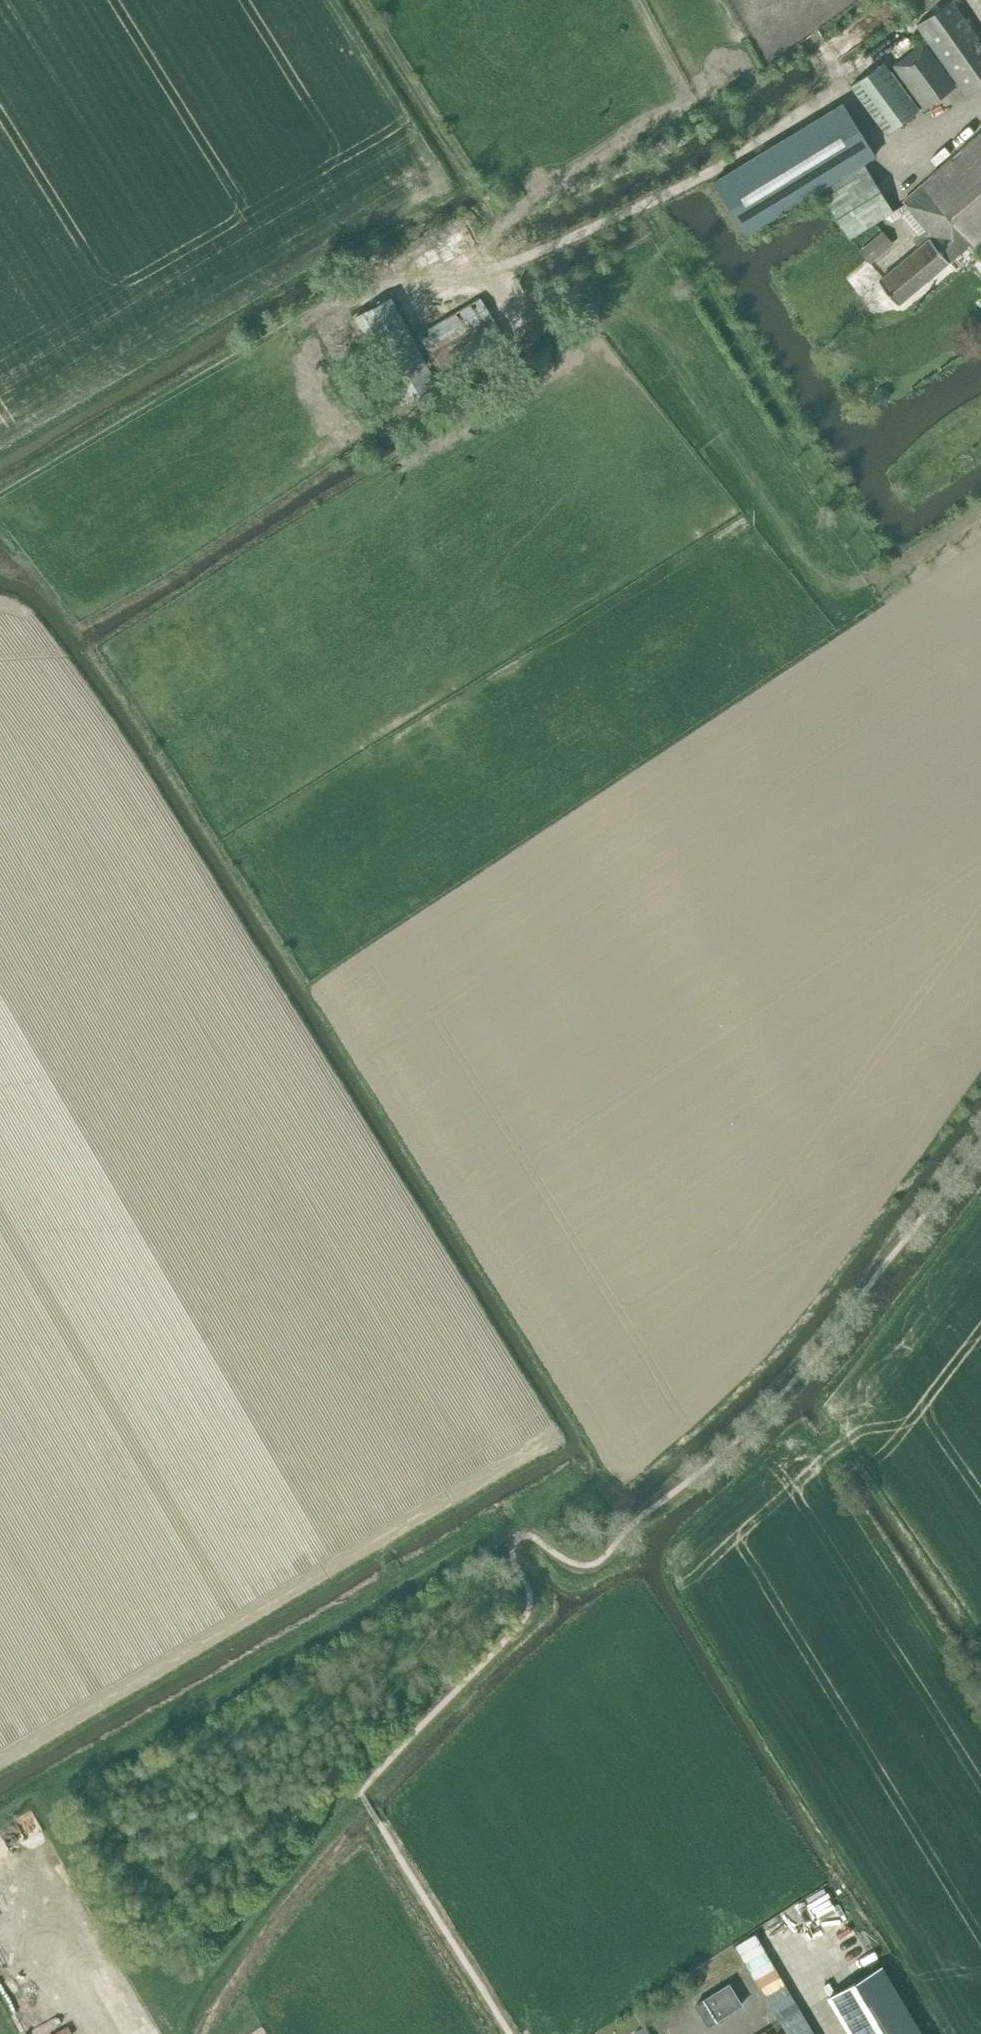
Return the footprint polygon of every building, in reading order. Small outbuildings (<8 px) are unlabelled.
[(917,24),(923,32),(965,94),(980,83),(980,41),(953,0),(951,0),(929,15),(917,24)] [(920,46),(894,64),(924,107),(954,86),(924,43),(920,46)] [(862,77),(851,85),(880,125),(886,134),(898,125),(918,110),(888,68),(883,62),(862,77)] [(807,125),(713,181),(744,233),(818,189),(823,196),(848,238),(892,211),(863,162),(875,155),(857,125),(844,103),(807,125)] [(898,304),(968,246),(971,250),(980,241),(980,134),(902,201),(927,229),(914,240),(919,247),(879,280),(898,304)] [(882,231),(859,251),(870,264),(893,245),(891,242),(898,237),(896,235),(897,233),(894,229),(892,231),(889,227),(883,232),(882,231)] [(403,404),(438,385),(391,297),(355,315),(403,404)] [(481,298),(419,335),(430,354),(429,355),(445,382),(509,344),(481,298)] [(888,389),(882,387),(876,390),(874,396),(876,401),(882,403),(888,400),(890,394),(888,389)] [(920,447),(926,455),(937,447),(931,439),(920,447)] [(880,1966),(826,1997),(849,2033),(921,2033),(880,1966)] [(708,2025),(742,2004),(729,1983),(695,2004),(708,2025)]
